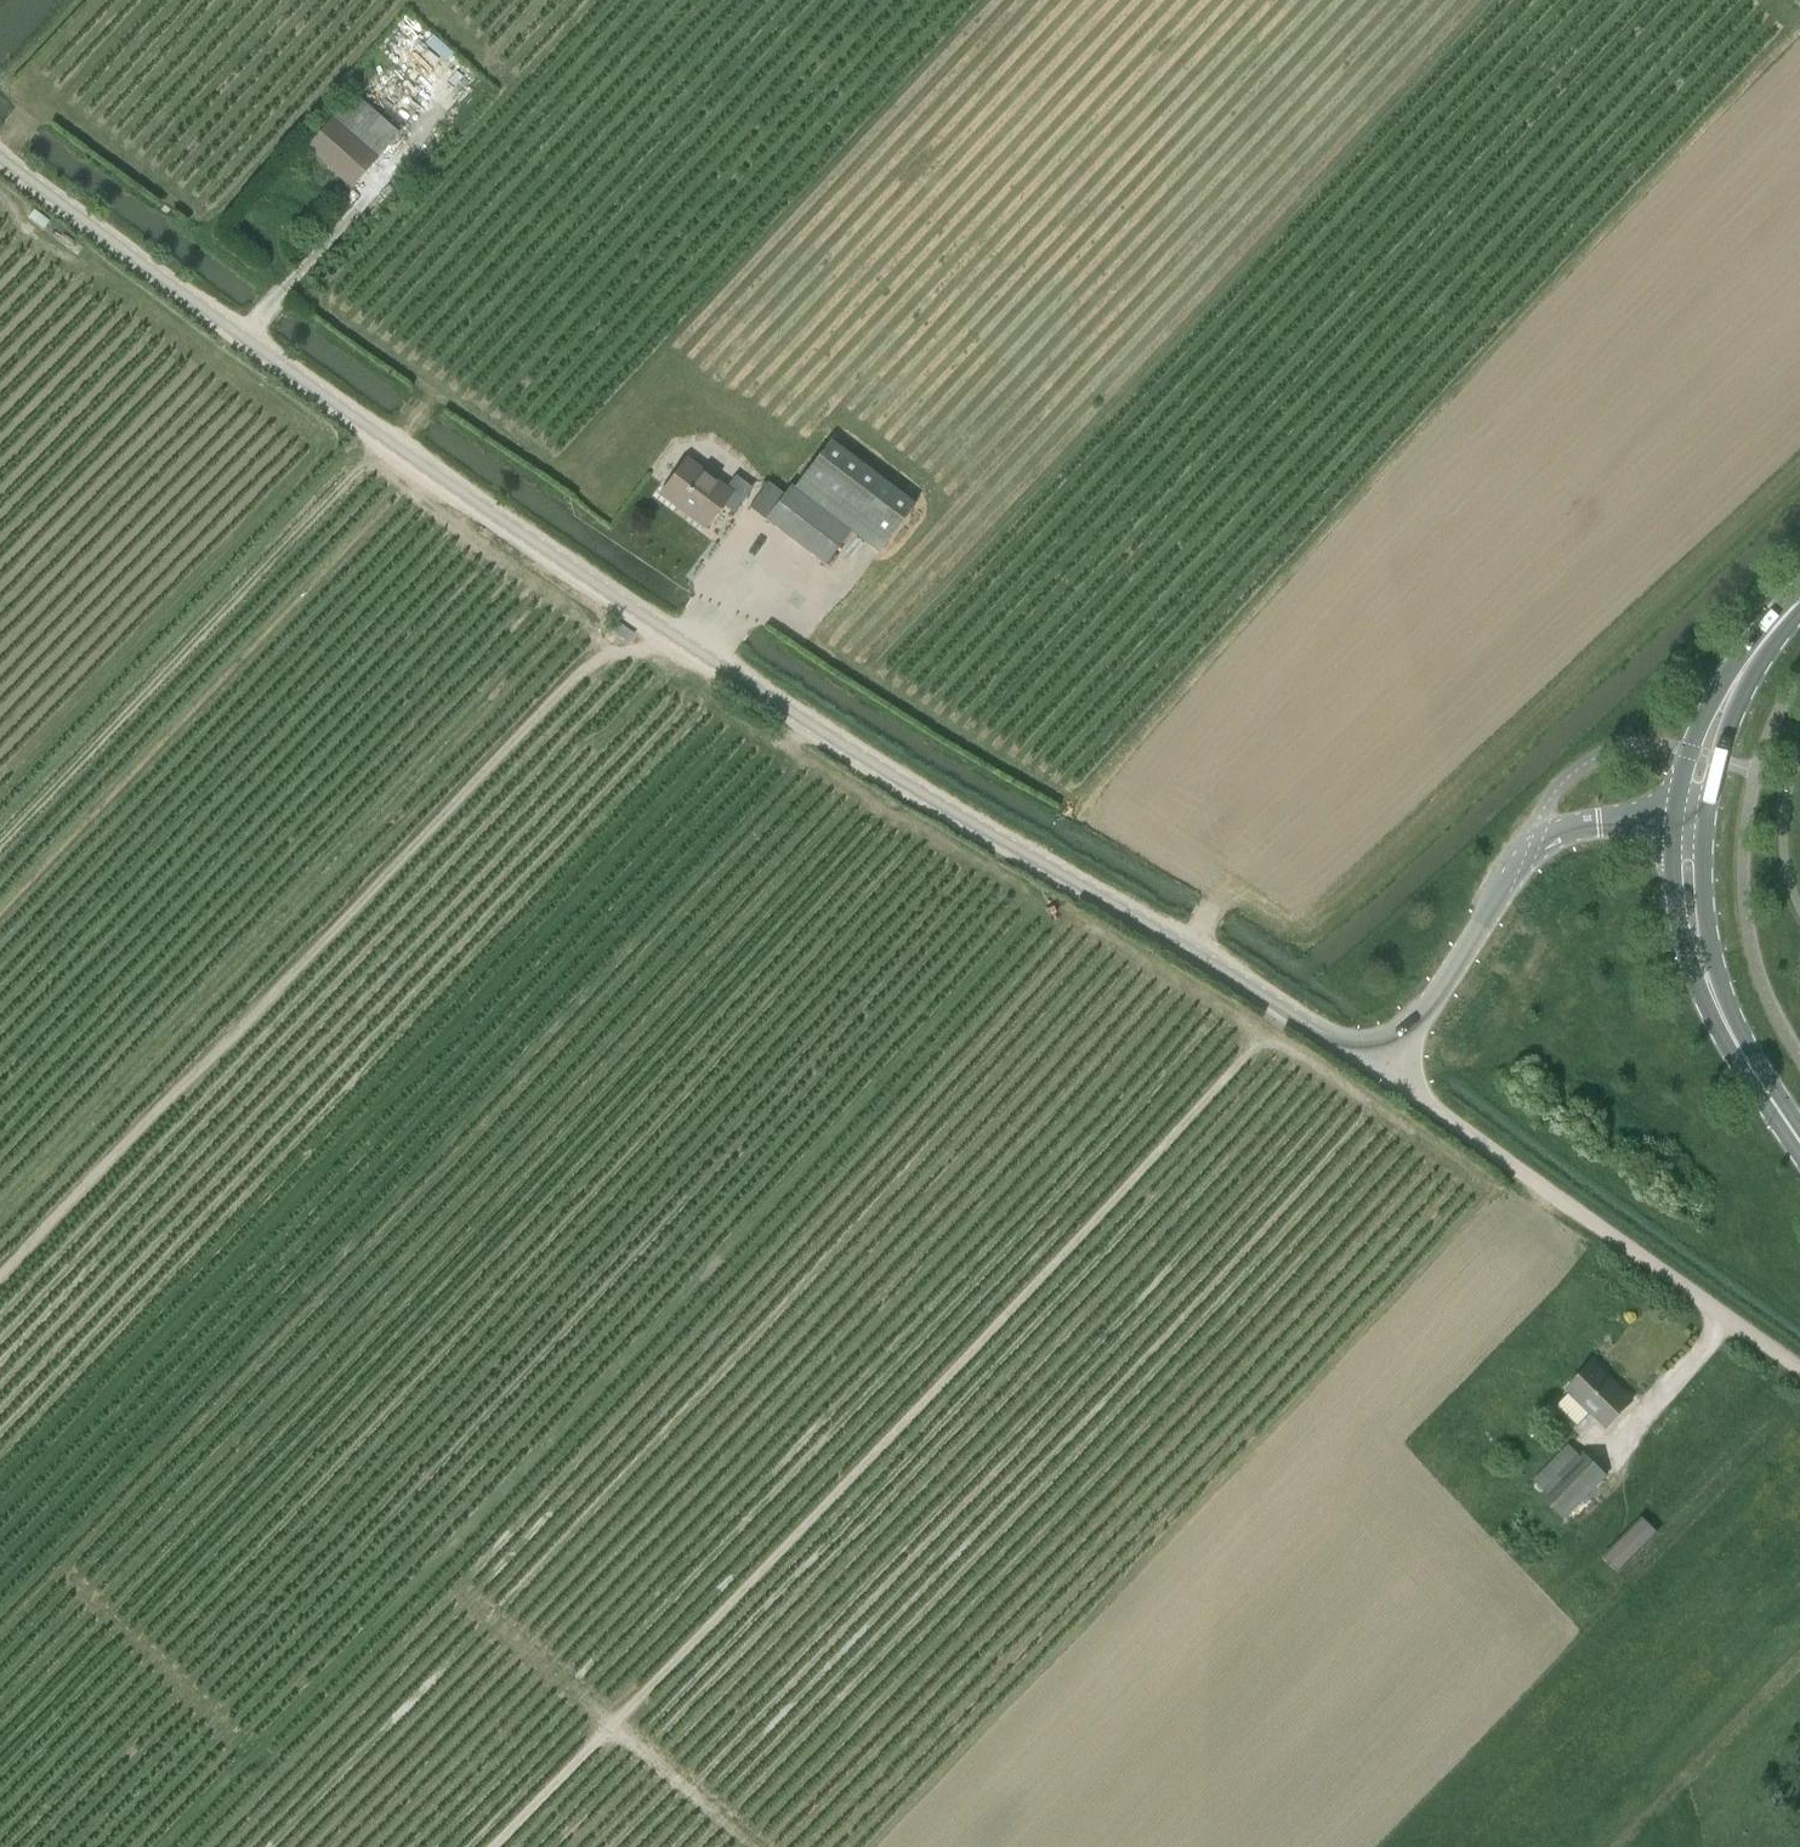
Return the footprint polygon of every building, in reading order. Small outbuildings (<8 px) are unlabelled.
[(352,187),(397,132),(354,94),(307,149),(352,187)] [(877,554),(915,505),(830,439),(792,489),(790,487),(783,495),(765,520),(825,565),(850,533),(877,554)] [(725,490),(686,461),(660,495),(704,528),(722,505),(733,513),(751,489),(735,477),(725,490)] [(1566,1390),(1606,1428),(1633,1400),(1593,1362),(1566,1390)] [(1608,1475),(1583,1450),(1540,1495),(1565,1519),(1608,1475)]
